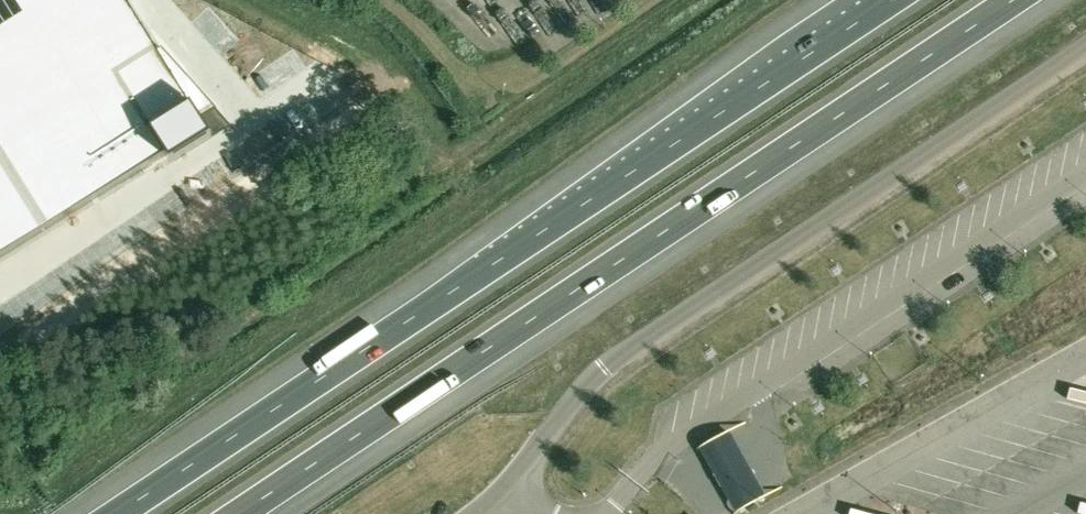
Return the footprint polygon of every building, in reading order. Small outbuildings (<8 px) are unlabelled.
[(165,155),(170,164),(211,139),(206,130),(187,99),(198,89),(183,72),(162,48),(157,51),(125,0),(0,0),(0,258),(165,155)] [(698,453),(710,473),(733,513),(742,513),(766,500),(741,456),(728,435),(698,453)]
